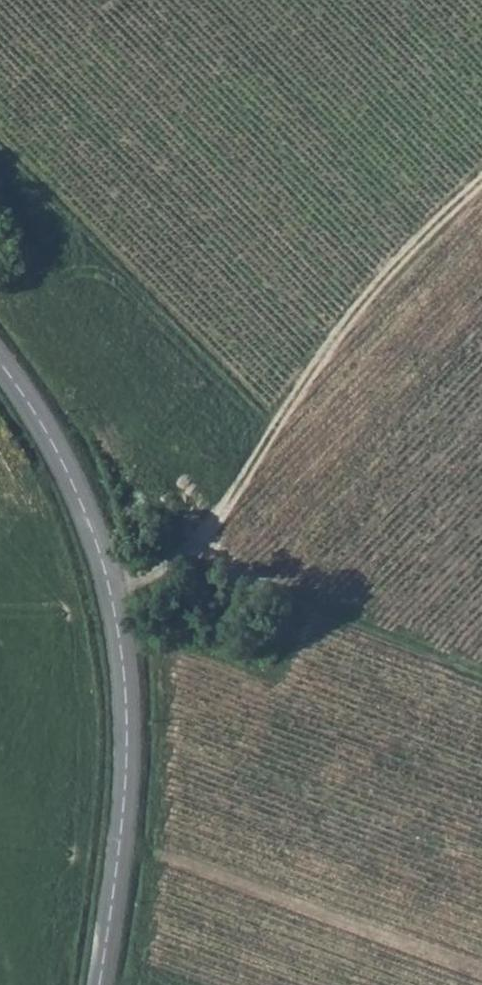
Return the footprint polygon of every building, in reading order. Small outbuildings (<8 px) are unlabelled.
[(445,170),(435,178),(444,187),(452,179),(445,170)]
